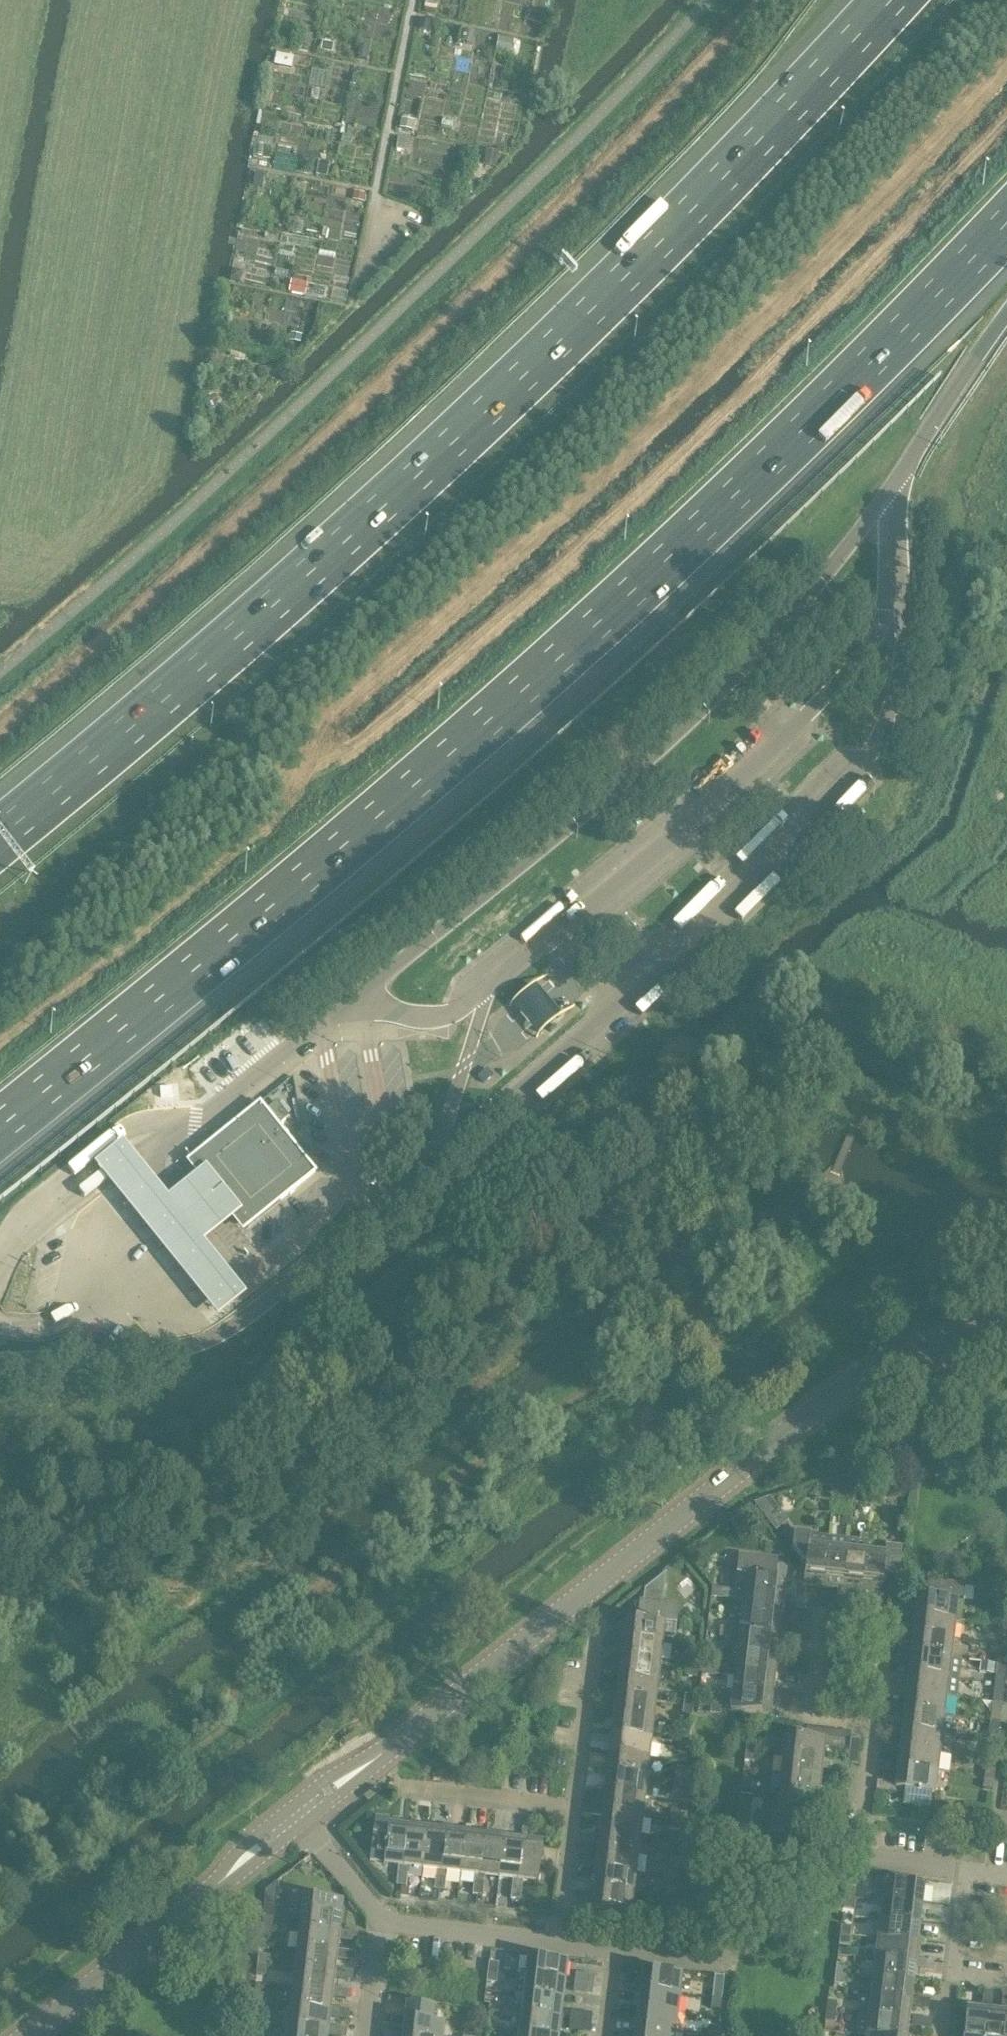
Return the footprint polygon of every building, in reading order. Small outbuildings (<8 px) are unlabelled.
[(418,30),(430,32),(432,22),(420,19),(418,30)] [(465,31),(462,42),(472,45),(475,34),(465,31)] [(302,33),(299,46),(310,49),(313,36),(302,33)] [(498,37),(495,53),(511,56),(514,40),(498,37)] [(322,42),(320,52),(332,54),(334,44),(322,42)] [(359,49),(356,61),(368,64),(371,52),(359,49)] [(276,54),(274,66),(291,69),(293,58),(276,54)] [(401,120),(400,130),(412,132),(414,122),(401,120)] [(398,139),(396,150),(406,152),(409,141),(398,139)] [(483,167),(496,169),(499,152),(486,150),(483,167)] [(319,162),(316,176),(327,179),(330,164),(319,162)] [(252,186),(262,188),(264,175),(255,173),(252,186)] [(354,193),(352,201),(363,203),(365,195),(354,193)] [(230,275),(229,282),(240,284),(241,278),(230,275)] [(291,281),(288,293),(305,297),(307,285),(291,281)] [(291,335),(289,342),(300,344),(302,337),(291,335)] [(203,403),(208,413),(216,408),(211,399),(203,403)] [(526,1020),(538,1035),(562,1016),(549,1000),(536,986),(513,1005),(526,1020)] [(493,1077),(487,1070),(477,1077),(483,1085),(493,1077)] [(247,1228),(315,1173),(259,1104),(191,1159),(247,1228)] [(377,1140),(383,1149),(396,1140),(390,1131),(377,1140)] [(217,1319),(246,1296),(243,1293),(230,1276),(213,1255),(203,1243),(209,1238),(235,1218),(241,1212),(205,1168),(198,1173),(179,1188),(173,1193),(167,1198),(163,1192),(147,1173),(132,1154),(122,1143),(94,1166),(103,1178),(118,1196),(134,1215),(150,1236),(167,1257),(184,1278),(201,1299),(215,1316),(217,1319)] [(822,1500),(833,1502),(834,1492),(824,1491),(822,1500)] [(844,1493),(834,1492),(833,1502),(843,1503),(844,1493)] [(861,1505),(871,1506),(872,1496),(862,1495),(861,1505)] [(872,1496),(871,1506),(881,1507),(882,1497),(872,1496)] [(781,1497),(767,1505),(776,1519),(789,1510),(781,1497)] [(803,1586),(823,1588),(828,1539),(794,1535),(792,1550),(803,1563),(805,1564),(803,1586)] [(823,1588),(842,1590),(846,1551),(848,1541),(828,1539),(823,1588)] [(866,1553),(861,1592),(881,1595),(882,1587),(888,1588),(899,1579),(902,1548),(885,1546),(885,1545),(884,1555),(866,1553)] [(842,1590),(861,1592),(866,1553),(846,1551),(842,1590)] [(744,1597),(783,1602),(786,1582),(775,1581),(778,1562),(739,1556),(735,1591),(744,1592),(744,1597)] [(625,1621),(623,1641),(662,1645),(663,1636),(675,1637),(679,1607),(662,1605),(666,1575),(645,1591),(644,1603),(639,1602),(637,1622),(625,1621)] [(918,1597),(915,1617),(955,1622),(957,1602),(963,1603),(965,1587),(928,1582),(926,1598),(918,1597)] [(733,1601),(735,1591),(725,1590),(723,1600),(733,1601)] [(742,1616),(781,1621),(783,1602),(744,1597),(744,1592),(735,1591),(733,1601),(743,1602),(742,1616)] [(739,1635),(779,1640),(781,1621),(742,1616),(740,1630),(739,1635)] [(915,1617),(913,1636),(952,1641),(955,1622),(915,1617)] [(719,1638),(729,1639),(730,1629),(720,1628),(719,1638)] [(737,1654),(777,1659),(779,1640),(739,1635),(740,1630),(730,1629),(729,1639),(739,1640),(737,1654)] [(913,1636),(911,1655),(950,1660),(952,1641),(913,1636)] [(623,1641),(621,1660),(660,1665),(662,1645),(623,1641)] [(689,1657),(688,1668),(698,1669),(700,1650),(687,1648),(689,1657)] [(737,1654),(736,1668),(735,1674),(774,1678),(777,1659),(737,1654)] [(911,1655),(909,1675),(948,1679),(958,1680),(960,1661),(950,1660),(911,1655)] [(997,1665),(1006,1667),(1006,1665),(1006,1656),(998,1655),(997,1665)] [(621,1660),(618,1679),(658,1684),(660,1665),(621,1660)] [(981,1664),(979,1675),(993,1676),(994,1666),(981,1664)] [(1006,1667),(997,1665),(996,1676),(1006,1677),(1006,1667)] [(715,1677),(724,1678),(726,1667),(716,1666),(715,1677)] [(734,1679),(733,1693),(772,1698),(774,1678),(735,1674),(736,1668),(726,1667),(724,1678),(734,1679)] [(698,1669),(688,1668),(686,1678),(696,1679),(698,1669)] [(909,1675),(906,1694),(946,1698),(956,1699),(958,1680),(948,1679),(909,1675)] [(618,1679),(616,1698),(656,1703),(658,1684),(618,1679)] [(772,1698),(733,1693),(730,1713),(770,1717),(772,1698)] [(994,1693),(993,1704),(1002,1705),(1004,1695),(994,1693)] [(906,1694),(904,1713),(943,1717),(946,1698),(906,1694)] [(684,1696),(683,1706),(693,1707),(694,1697),(684,1696)] [(616,1698),(614,1717),(653,1722),(656,1703),(616,1698)] [(1002,1705),(993,1704),(991,1714),(1001,1715),(1002,1705)] [(710,1715),(720,1716),(721,1706),(711,1705),(710,1715)] [(693,1707),(683,1706),(682,1716),(692,1717),(693,1707)] [(904,1713),(902,1732),(941,1736),(951,1737),(953,1718),(943,1717),(904,1713)] [(614,1717),(612,1736),(651,1741),(653,1722),(614,1717)] [(988,1742),(998,1743),(999,1733),(1000,1723),(990,1722),(989,1732),(988,1742)] [(785,1737),(783,1757),(823,1761),(824,1747),(844,1750),(845,1734),(807,1730),(806,1739),(785,1737)] [(902,1732),(900,1751),(939,1755),(941,1736),(902,1732)] [(679,1734),(678,1744),(689,1745),(690,1735),(679,1734)] [(612,1736),(609,1755),(649,1760),(651,1741),(612,1736)] [(747,1742),(745,1752),(755,1753),(756,1743),(747,1742)] [(998,1743),(988,1742),(987,1752),(997,1753),(998,1743)] [(689,1745),(678,1744),(677,1754),(687,1755),(689,1745)] [(900,1751),(897,1770),(937,1774),(949,1776),(951,1757),(939,1755),(900,1751)] [(755,1753),(745,1752),(744,1762),(754,1763),(755,1753)] [(609,1755),(607,1774),(647,1779),(649,1760),(609,1755)] [(783,1757),(781,1775),(820,1780),(823,1761),(783,1757)] [(937,1774),(897,1770),(895,1794),(904,1795),(903,1806),(930,1809),(932,1794),(935,1794),(937,1774)] [(985,1770),(984,1780),(994,1781),(995,1771),(985,1770)] [(675,1772),(673,1782),(684,1783),(685,1773),(675,1772)] [(607,1774),(605,1794),(644,1799),(647,1779),(607,1774)] [(781,1775),(779,1795),(818,1799),(820,1780),(781,1775)] [(742,1780),(741,1790),(751,1792),(752,1781),(742,1780)] [(994,1781),(984,1780),(983,1790),(992,1791),(994,1781)] [(684,1783),(673,1782),(672,1792),(668,1801),(686,1803),(688,1784),(684,1783)] [(751,1792),(741,1790),(740,1801),(750,1802),(751,1792)] [(605,1794),(603,1813),(642,1818),(644,1799),(605,1794)] [(818,1799),(779,1795),(776,1814),(772,1814),(771,1826),(803,1830),(804,1818),(816,1819),(818,1799)] [(670,1811),(669,1821),(680,1822),(681,1812),(670,1811)] [(603,1813),(600,1832),(640,1837),(642,1818),(603,1813)] [(404,1867),(408,1828),(389,1826),(390,1822),(375,1820),(370,1861),(384,1863),(384,1865),(398,1867),(404,1867)] [(680,1822),(669,1821),(667,1831),(678,1832),(680,1822)] [(423,1870),(427,1830),(408,1828),(404,1867),(398,1867),(397,1877),(408,1878),(409,1868),(423,1870)] [(442,1872),(446,1832),(427,1830),(423,1870),(437,1871),(442,1872)] [(461,1874),(466,1835),(446,1832),(442,1872),(437,1871),(435,1881),(446,1883),(447,1873),(461,1874)] [(600,1832),(598,1851),(638,1856),(640,1837),(600,1832)] [(461,1874),(475,1876),(480,1877),(485,1837),(466,1835),(461,1874)] [(485,1877),(499,1879),(504,1839),(485,1837),(480,1877),(475,1876),(474,1886),(484,1887),(485,1877)] [(499,1879),(513,1881),(518,1881),(523,1842),(504,1839),(499,1879)] [(523,1842),(518,1881),(513,1881),(512,1890),(522,1892),(523,1882),(538,1884),(543,1844),(523,1842)] [(671,1850),(670,1860),(680,1861),(681,1851),(671,1850)] [(598,1851),(596,1870),(635,1875),(638,1856),(598,1851)] [(680,1861),(670,1860),(669,1870),(679,1871),(680,1861)] [(596,1870),(594,1889),(633,1894),(635,1875),(596,1870)] [(406,1888),(408,1878),(397,1877),(396,1887),(401,1887),(406,1888)] [(874,1902),(882,1903),(921,1908),(924,1888),(886,1883),(887,1880),(877,1879),(874,1902)] [(444,1892),(446,1883),(435,1881),(434,1891),(444,1892)] [(482,1897),(484,1887),(474,1886),(472,1896),(482,1897)] [(410,1888),(406,1888),(401,1887),(400,1898),(408,1899),(410,1888)] [(667,1888),(666,1898),(676,1899),(677,1889),(667,1888)] [(633,1894),(594,1889),(591,1909),(631,1914),(633,1894)] [(845,1889),(844,1899),(854,1900),(855,1890),(845,1889)] [(522,1892),(512,1890),(511,1900),(521,1902),(522,1892)] [(301,1913),(299,1932),(339,1937),(341,1917),(343,1901),(292,1895),(290,1912),(301,1913)] [(676,1899),(666,1898),(662,1897),(660,1913),(674,1915),(676,1899)] [(854,1900),(844,1899),(843,1909),(853,1910),(854,1900)] [(882,1903),(880,1922),(919,1927),(921,1908),(882,1903)] [(263,1918),(262,1928),(271,1929),(273,1919),(263,1918)] [(880,1922),(877,1941),(917,1946),(919,1927),(880,1922)] [(841,1927),(840,1937),(850,1938),(851,1928),(841,1927)] [(271,1929),(262,1928),(260,1938),(270,1939),(271,1929)] [(299,1932),(297,1951),(337,1956),(339,1937),(299,1932)] [(850,1938),(840,1937),(839,1947),(848,1948),(850,1938)] [(877,1941),(875,1960),(915,1965),(917,1946),(877,1941)] [(297,1951),(295,1970),(334,1975),(337,1956),(297,1951)] [(258,1956),(257,1966),(267,1967),(268,1957),(258,1956)] [(525,1978),(565,1982),(567,1962),(528,1958),(525,1978)] [(875,1960),(873,1980),(912,1984),(915,1965),(875,1960)] [(489,1963),(488,1973),(497,1975),(499,1964),(489,1963)] [(836,1965),(835,1975),(845,1976),(846,1966),(836,1965)] [(267,1967),(257,1966),(256,1976),(266,1977),(267,1967)] [(295,1970),(293,1989),(332,1994),(334,1975),(295,1970)] [(642,1971),(640,1991),(679,1995),(681,1976),(642,1971)] [(497,1975),(488,1973),(486,1984),(496,1985),(497,1975)] [(845,1976),(835,1975),(834,1985),(844,1986),(845,1976)] [(714,1976),(712,1999),(722,2001),(724,1978),(714,1976)] [(515,1996),(523,1997),(563,2001),(565,1982),(525,1978),(517,1977),(515,1996)] [(873,1980),(871,1999),(910,2003),(912,1984),(873,1980)] [(293,1989),(290,2008),(330,2013),(332,1994),(293,1989)] [(640,1991),(637,2010),(677,2015),(679,1995),(640,1991)] [(254,1994),(253,2004),(263,2005),(264,1995),(254,1994)] [(521,2016),(560,2020),(563,2001),(523,1997),(521,2011),(521,2016)] [(722,2001),(712,1999),(711,2010),(720,2011),(722,2001)] [(871,1999),(869,2018),(908,2022),(910,2003),(871,1999)] [(827,2002),(826,2012),(836,2014),(837,2004),(827,2002)] [(263,2005),(253,2004),(252,2014),(261,2015),(263,2005)] [(444,2025),(432,2023),(434,2007),(406,2004),(404,2020),(403,2035),(442,2035),(444,2025)] [(290,2008),(288,2028),(328,2032),(330,2013),(290,2008)] [(501,2019),(510,2020),(512,2010),(502,2008),(501,2019)] [(986,2011),(966,2009),(963,2035),(983,2035),(986,2011)] [(527,2035),(559,2035),(560,2020),(521,2016),(521,2011),(512,2010),(510,2020),(520,2021),(519,2035),(527,2035)] [(637,2010),(635,2029),(675,2034),(677,2015),(637,2010)] [(1005,2014),(986,2011),(983,2035),(1003,2035),(1005,2014)] [(836,2014),(826,2012),(825,2023),(835,2024),(836,2014)] [(858,2035),(906,2035),(908,2022),(869,2018),(859,2016),(856,2035),(858,2035)] [(707,2035),(717,2035),(718,2029),(708,2027),(707,2035)] [(287,2035),(327,2035),(328,2032),(288,2028),(287,2035)]
